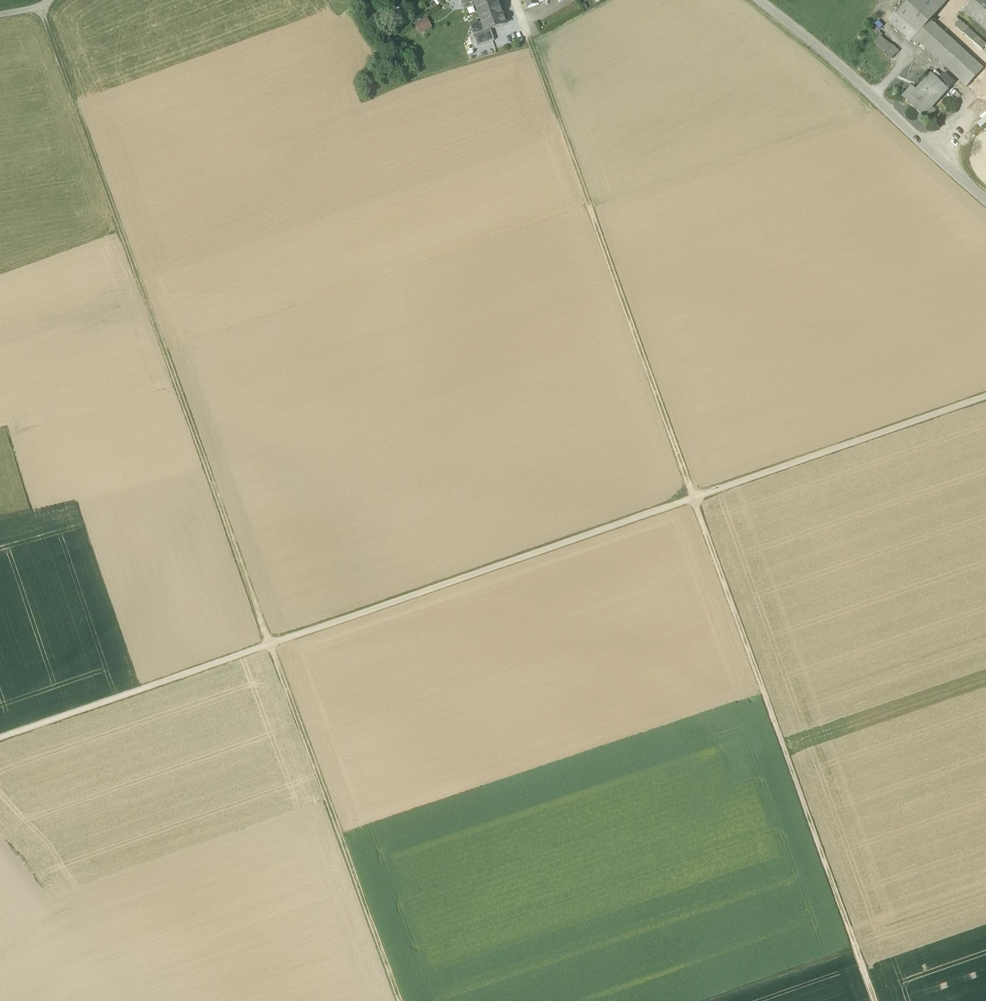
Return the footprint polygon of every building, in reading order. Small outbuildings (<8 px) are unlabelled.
[(475,1),(475,2),(480,16),(500,10),(497,3),(498,3),(498,0),(479,0),(475,1)] [(529,8),(539,5),(537,0),(525,0),(529,8)] [(930,21),(938,13),(937,12),(924,0),(907,0),(895,13),(918,34),(911,41),(918,46),(920,44),(967,87),(983,69),(930,21)] [(937,12),(948,0),(924,0),(937,12)] [(957,18),(985,45),(985,16),(972,2),(957,18)] [(500,10),(480,16),(485,31),(486,32),(491,30),(506,24),(503,15),(502,16),(500,10)] [(918,34),(895,13),(885,23),(906,42),(909,38),(911,41),(918,34)] [(415,22),(418,32),(432,28),(429,18),(415,22)] [(485,31),(473,35),(478,47),(495,41),(491,30),(486,32),(485,31)] [(880,37),(874,45),(891,59),(898,51),(880,37)] [(938,80),(948,90),(954,84),(943,74),(938,80)] [(931,75),(916,91),(912,87),(902,98),(923,117),(948,90),(938,80),(931,75)]
